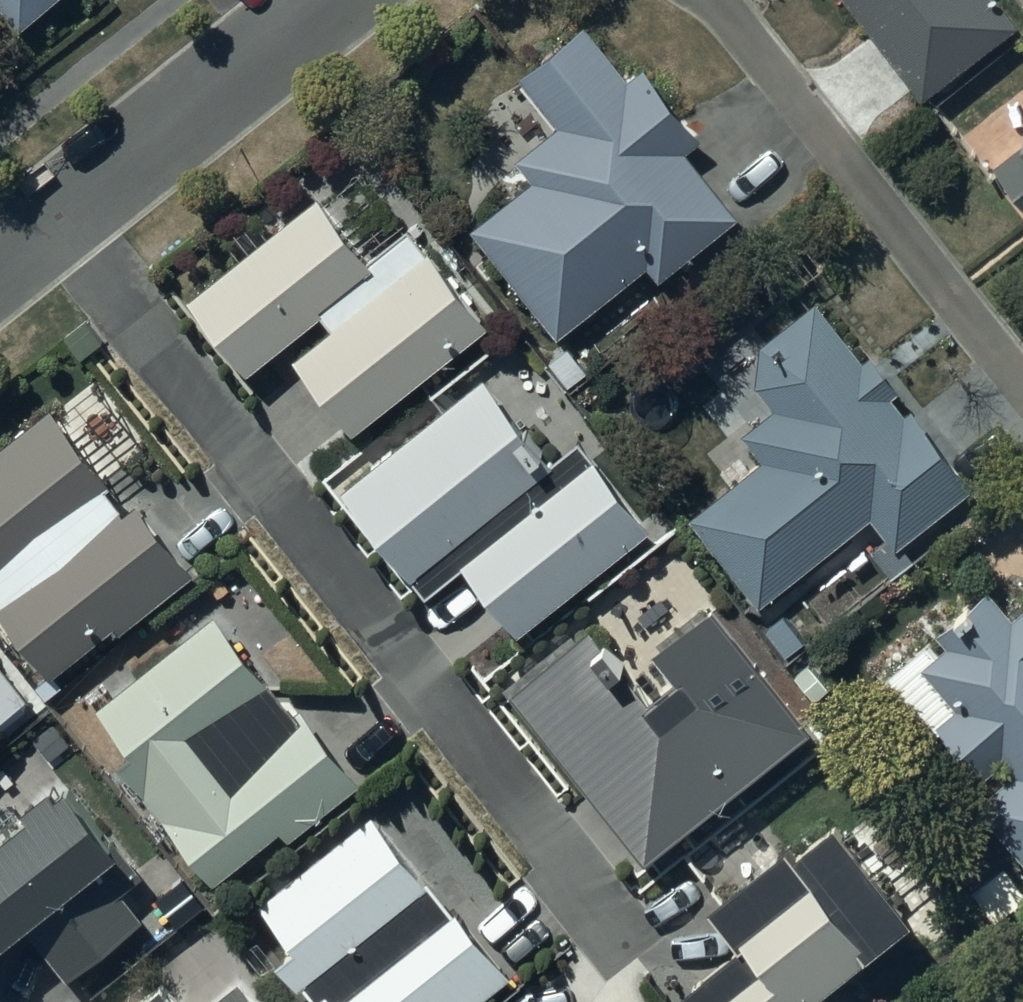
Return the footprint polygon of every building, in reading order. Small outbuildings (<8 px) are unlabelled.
[(31,34),(69,0),(1,0),(31,34)] [(923,101),(1020,32),(997,0),(852,0),(923,101)] [(541,181),(479,230),(567,342),(665,266),(673,276),(742,222),(688,152),(707,136),(657,73),(637,88),(592,30),(531,78),(568,126),(524,160),(541,181)] [(999,169),(1022,201),(1022,150),(999,169)] [(370,265),(322,205),(196,305),(253,376),(325,319),(334,329),(301,355),(363,432),(488,332),(409,233),(370,265)] [(762,605),(873,520),(895,548),(973,488),(877,363),(868,371),(816,303),(746,357),(784,407),(746,436),(765,461),(694,516),(762,605)] [(553,463),(492,381),(349,488),(430,597),(470,568),(521,636),(660,532),(589,436),(553,463)] [(54,409),(0,454),(0,613),(55,680),(125,622),(131,628),(199,572),(145,506),(138,512),(54,409)] [(1000,595),(942,631),(952,648),(926,664),(958,715),(942,725),(979,785),(1009,767),(1017,780),(985,800),(1022,848),(1022,625),(1000,595)] [(581,630),(514,685),(661,863),(823,729),(717,601),(659,648),(685,680),(647,710),(581,630)] [(142,756),(127,769),(221,883),(356,773),(227,614),(107,712),(142,756)] [(0,665),(0,736),(34,710),(0,665)] [(71,795),(0,854),(0,968),(35,939),(72,984),(144,923),(123,898),(143,881),(71,795)] [(382,817),(266,906),(302,952),(283,967),(311,1001),(487,1001),(511,983),(382,817)] [(720,921),(747,953),(689,1001),(834,1001),(921,929),(840,833),(809,859),(802,851),(720,921)] [(240,985),(219,1001),(253,1001),(240,985)] [(174,987),(155,1001),(186,1001),(174,987)]
